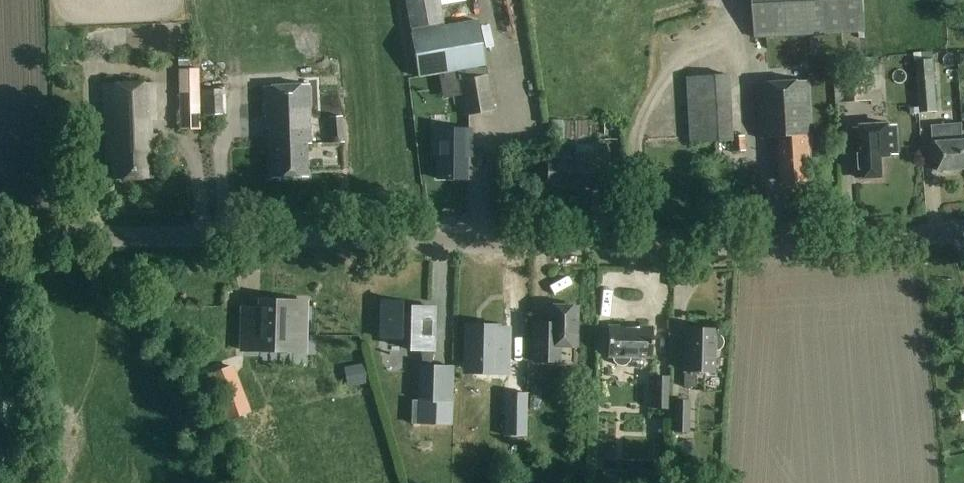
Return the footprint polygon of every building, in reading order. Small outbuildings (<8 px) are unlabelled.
[(409,26),(442,20),(439,0),(404,0),(409,26)] [(865,31),(863,0),(754,0),(756,37),(865,31)] [(466,115),(491,111),(475,20),(411,31),(419,76),(458,69),(466,115)] [(177,54),(178,65),(186,65),(186,54),(177,54)] [(916,61),(920,112),(936,111),(933,59),(916,61)] [(176,69),(178,129),(198,128),(197,69),(176,69)] [(845,78),(846,102),(866,101),(864,77),(845,78)] [(761,138),(775,138),(778,138),(778,162),(782,162),(783,182),(810,181),(810,165),(812,165),(808,80),(758,83),(761,138)] [(113,165),(113,181),(151,180),(150,162),(157,161),(157,140),(151,140),(150,123),(156,123),(155,86),(105,87),(107,164),(113,165)] [(199,89),(200,115),(224,113),(223,88),(199,89)] [(309,88),(263,90),(264,126),(269,126),(269,132),(271,176),(307,175),(306,142),(310,142),(309,88)] [(447,90),(429,91),(430,124),(448,123),(447,90)] [(690,144),(732,141),(731,136),(729,100),(688,103),(690,144)] [(328,117),(330,143),(343,142),(340,116),(328,117)] [(563,119),(549,119),(549,133),(563,133),(563,119)] [(963,169),(963,156),(963,141),(951,141),(950,124),(931,126),(933,144),(935,144),(937,171),(963,169)] [(858,177),(881,176),(879,145),(886,145),(885,127),(856,128),(858,177)] [(467,156),(470,156),(471,130),(431,130),(430,156),(437,156),(436,178),(466,179),(467,156)] [(744,135),(731,136),(732,141),(732,151),(745,150),(744,135)] [(422,173),(428,145),(410,140),(403,169),(422,173)] [(552,186),(599,187),(600,160),(592,160),(593,145),(576,145),(575,159),(567,159),(568,153),(552,153),(551,164),(547,164),(546,181),(552,181),(552,186)] [(504,150),(503,190),(516,190),(517,150),(504,150)] [(769,201),(770,156),(742,156),(742,201),(769,201)] [(410,314),(400,313),(400,301),(381,301),(380,338),(399,339),(399,335),(409,335),(409,350),(422,350),(423,365),(418,365),(417,400),(417,402),(452,403),(453,366),(432,366),(432,351),(433,327),(429,327),(429,307),(410,307),(410,314)] [(273,343),(305,344),(306,303),(274,302),(273,308),(261,308),(260,319),(242,319),(241,349),(272,350),(273,343)] [(576,346),(576,306),(547,306),(547,331),(535,331),(534,361),(558,361),(558,346),(576,346)] [(464,325),(463,373),(463,374),(510,376),(511,327),(464,325)] [(650,357),(650,328),(637,328),(637,327),(624,327),(608,327),(607,356),(612,356),(612,357),(613,361),(616,364),(620,366),(625,365),(628,361),(629,357),(630,357),(650,357)] [(722,347),(723,343),(722,338),(719,335),(714,334),(715,330),(686,329),(684,387),(696,388),(696,372),(714,372),(714,351),(719,350),(722,347)] [(367,382),(364,365),(353,368),(356,384),(367,382)] [(226,419),(247,411),(231,367),(209,375),(226,419)] [(667,408),(668,378),(655,378),(654,408),(667,408)] [(412,400),(411,424),(417,423),(417,424),(451,424),(452,403),(417,402),(417,400),(412,400)] [(688,432),(689,402),(676,401),(675,431),(688,432)] [(2,468),(5,465),(9,468),(12,465),(15,467),(16,467),(14,446),(11,448),(7,446),(4,449),(0,447),(0,467),(2,468)] [(716,465),(709,465),(704,470),(704,478),(716,478),(716,465)]
